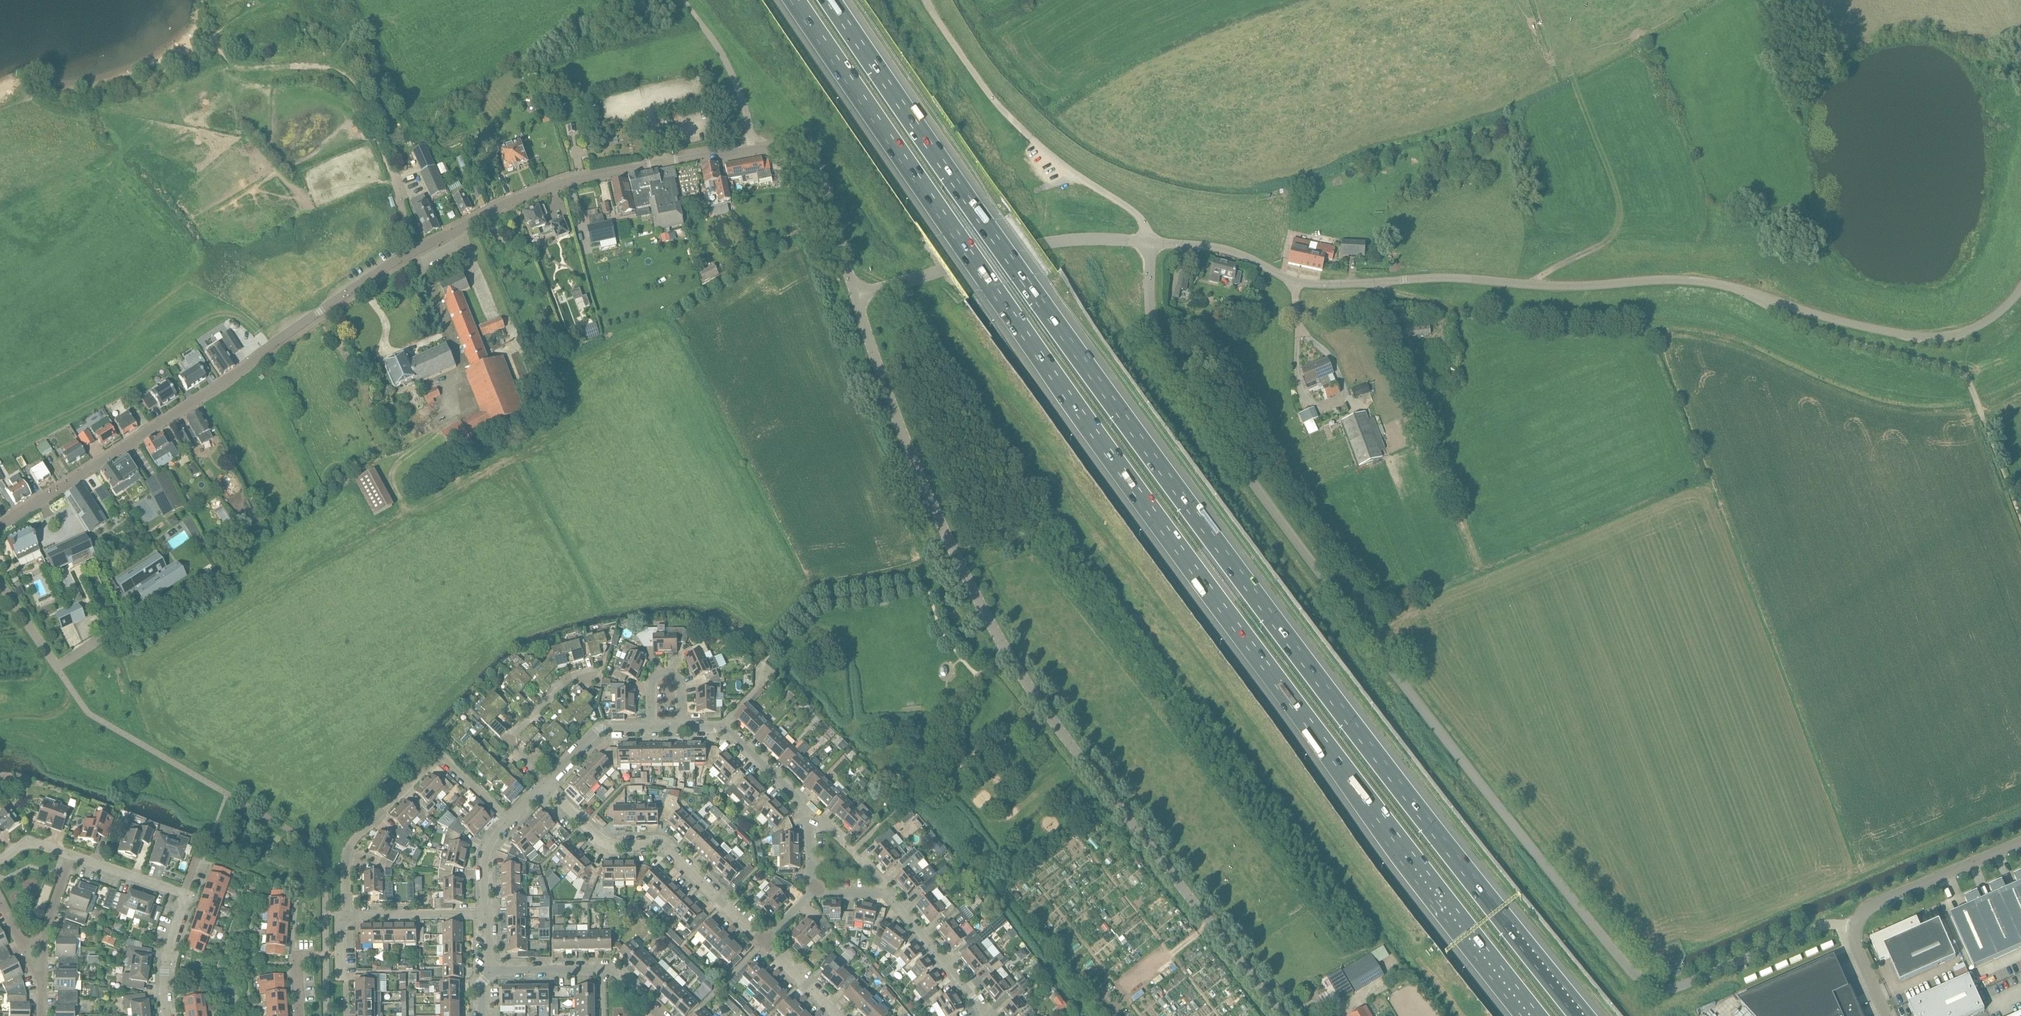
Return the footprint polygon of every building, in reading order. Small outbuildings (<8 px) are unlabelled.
[(516,169),(520,167),(519,167),(528,164),(520,144),(499,152),(506,172),(508,171),(510,172),(513,170),(514,169),(515,168),(516,169)] [(425,145),(413,150),(417,161),(424,158),(429,169),(423,172),(420,173),(432,199),(447,192),(435,167),(425,145)] [(762,158),(725,164),(728,178),(729,178),(741,176),(742,181),(742,183),(759,180),(760,180),(761,184),(763,184),(773,182),(772,178),(770,170),(765,171),(762,158)] [(701,167),(705,184),(707,192),(709,193),(714,192),(715,190),(717,190),(720,202),(731,200),(726,178),(721,179),(718,164),(718,163),(701,167)] [(436,167),(440,176),(446,174),(442,164),(436,167)] [(659,234),(670,232),(669,227),(684,224),(674,179),(676,178),(674,168),(658,171),(658,170),(628,176),(636,209),(651,206),(656,229),(658,229),(659,234)] [(688,193),(695,193),(695,168),(678,168),(678,183),(678,186),(688,186),(688,193)] [(615,195),(618,211),(619,214),(636,210),(633,198),(631,198),(627,181),(622,182),(621,180),(615,181),(615,183),(614,184),(616,195),(615,195)] [(447,184),(448,191),(457,190),(456,182),(447,184)] [(461,214),(472,208),(462,187),(451,193),(461,214)] [(427,201),(413,208),(426,235),(439,228),(427,201)] [(610,212),(608,202),(602,204),(604,213),(610,212)] [(530,211),(524,213),(529,224),(526,225),(529,232),(532,238),(540,235),(542,234),(543,237),(555,233),(551,224),(546,226),(542,217),(547,215),(544,207),(539,209),(538,208),(537,208),(535,208),(531,209),(530,211)] [(563,219),(551,223),(551,224),(555,233),(557,239),(569,234),(563,219)] [(591,226),(587,227),(591,244),(600,242),(601,249),(617,246),(616,242),(616,238),(612,222),(605,223),(591,226)] [(668,233),(661,235),(662,242),(669,240),(668,233)] [(1306,268),(1309,251),(1311,242),(1294,239),(1292,247),(1288,264),(1306,268)] [(1340,256),(1356,257),(1365,257),(1365,242),(1341,241),(1340,256)] [(1309,251),(1306,268),(1322,271),(1324,258),(1332,260),(1335,247),(1317,244),(1311,242),(1309,251)] [(1236,266),(1214,260),(1210,281),(1218,283),(1219,276),(1233,279),(1232,284),(1238,285),(1241,273),(1235,272),(1236,266)] [(704,280),(718,273),(715,268),(701,274),(704,280)] [(1175,288),(1174,298),(1178,298),(1180,289),(1186,290),(1188,276),(1180,274),(1179,276),(1177,288),(1175,288)] [(440,289),(445,303),(463,296),(470,293),(464,279),(440,289)] [(445,303),(472,369),(489,362),(463,296),(445,303)] [(501,318),(480,327),(483,336),(505,328),(501,318)] [(582,328),(586,340),(599,336),(595,324),(582,328)] [(1410,337),(1430,334),(1429,324),(1409,326),(1410,337)] [(221,376),(235,367),(228,356),(232,353),(233,355),(240,350),(229,332),(221,337),(223,339),(219,342),(218,342),(218,343),(206,350),(205,350),(221,376)] [(457,367),(447,344),(409,361),(406,354),(384,364),(395,389),(404,384),(405,386),(412,383),(411,381),(417,379),(419,383),(457,367)] [(198,355),(187,363),(191,370),(188,372),(188,371),(178,378),(187,391),(206,378),(202,373),(208,370),(196,352),(198,355)] [(487,408),(442,434),(453,453),(472,442),(470,438),(493,425),(525,413),(503,357),(489,362),(472,369),(487,408)] [(1340,392),(1335,380),(1335,381),(1332,373),(1327,360),(1302,370),(1305,377),(1302,378),(1307,389),(1316,386),(1316,380),(1320,379),(1323,386),(1322,386),(1327,397),(1340,392)] [(1444,363),(1432,363),(1432,381),(1444,380),(1444,363)] [(150,393),(150,394),(141,400),(148,411),(158,405),(160,408),(177,398),(175,394),(180,391),(175,384),(170,388),(167,382),(150,393)] [(1367,384),(1351,390),(1354,398),(1369,392),(1367,384)] [(437,388),(424,394),(430,406),(436,403),(434,400),(441,397),(437,388)] [(131,400),(130,398),(127,394),(122,397),(126,403),(131,400)] [(1314,408),(1300,414),(1304,424),(1318,419),(1314,408)] [(1364,412),(1342,421),(1359,466),(1382,457),(1364,412)] [(124,437),(137,428),(128,413),(114,422),(124,437)] [(192,439),(195,437),(196,438),(198,438),(201,445),(212,439),(208,432),(209,431),(206,425),(205,423),(199,413),(186,420),(192,430),(188,432),(187,430),(179,434),(189,452),(196,448),(192,439)] [(108,417),(90,428),(94,435),(101,446),(116,437),(109,426),(112,424),(108,417)] [(87,431),(78,436),(85,448),(94,442),(87,431)] [(169,446),(162,435),(151,441),(148,441),(145,443),(144,445),(143,446),(158,469),(179,457),(171,444),(169,446)] [(62,455),(69,466),(85,456),(76,440),(63,448),(65,453),(62,455)] [(47,441),(38,447),(43,456),(53,450),(47,441)] [(101,473),(100,473),(111,491),(112,490),(115,496),(123,491),(119,486),(137,474),(126,457),(108,468),(105,467),(101,470),(101,473)] [(193,464),(188,468),(193,476),(198,473),(193,464)] [(30,472),(38,485),(50,477),(42,465),(30,472)] [(373,470),(355,480),(375,516),(392,506),(373,470)] [(9,480),(13,487),(6,491),(15,505),(31,496),(18,475),(9,480)] [(88,493),(82,485),(68,494),(68,495),(69,494),(80,511),(77,513),(79,516),(78,516),(89,533),(90,533),(90,532),(103,524),(96,514),(99,512),(87,493),(88,493)] [(181,506),(169,485),(154,493),(159,504),(167,500),(173,511),(181,506)] [(102,502),(110,497),(103,486),(95,491),(102,502)] [(179,526),(174,518),(166,522),(171,531),(179,526)] [(205,548),(190,518),(182,524),(199,551),(205,548)] [(39,550),(29,529),(7,539),(17,562),(27,557),(27,556),(39,550)] [(58,552),(47,557),(47,556),(46,556),(53,571),(54,571),(66,565),(68,569),(95,557),(96,557),(85,535),(68,542),(68,543),(56,548),(58,552)] [(146,548),(139,553),(141,556),(149,551),(146,548)] [(158,555),(116,583),(123,594),(139,583),(142,588),(137,591),(144,603),(180,580),(172,568),(157,578),(154,573),(165,566),(158,555)] [(110,578),(107,580),(112,592),(117,589),(110,578)] [(73,623),(84,617),(79,606),(67,611),(73,623)] [(67,611),(56,616),(61,628),(73,623),(67,611)] [(647,629),(636,636),(639,640),(643,646),(644,647),(644,646),(648,643),(649,646),(653,645),(653,648),(653,653),(665,653),(665,634),(665,625),(658,625),(658,629),(647,629)] [(672,634),(665,634),(665,653),(677,653),(677,642),(683,642),(685,644),(687,640),(687,632),(684,629),(683,629),(672,629),(672,634)] [(595,635),(586,637),(587,641),(588,642),(589,647),(590,649),(589,649),(591,654),(592,657),(602,655),(607,646),(606,644),(612,643),(614,632),(610,631),(609,635),(596,638),(595,635)] [(571,646),(562,648),(567,665),(583,660),(583,657),(591,654),(589,649),(590,649),(589,647),(588,642),(582,644),(583,648),(580,649),(579,643),(578,640),(570,642),(571,646)] [(694,653),(685,657),(689,668),(707,660),(704,654),(709,652),(704,642),(692,648),(694,653)] [(624,661),(642,669),(646,658),(637,654),(639,648),(626,643),(622,653),(627,655),(624,661)] [(525,663),(524,663),(528,667),(529,667),(549,687),(555,681),(549,675),(555,669),(558,667),(567,665),(562,648),(561,648),(557,646),(554,650),(553,650),(553,651),(552,653),(553,657),(556,658),(556,659),(552,660),(543,669),(536,662),(536,657),(531,657),(530,657),(525,657),(525,663)] [(707,660),(689,668),(694,679),(704,675),(706,680),(710,679),(719,675),(717,670),(719,669),(717,664),(714,657),(713,658),(707,660)] [(624,661),(618,659),(615,666),(616,667),(612,676),(625,682),(627,676),(637,680),(642,669),(624,661)] [(518,669),(512,676),(525,688),(531,682),(543,693),(549,687),(528,667),(524,663),(518,669)] [(509,685),(503,692),(519,706),(524,700),(518,694),(525,688),(512,676),(506,682),(509,685)] [(697,701),(716,701),(716,694),(721,694),(721,683),(707,683),(707,689),(697,689),(697,701)] [(616,695),(616,702),(635,702),(635,690),(624,690),(624,684),(611,684),(611,695),(616,695)] [(577,703),(574,706),(586,718),(592,712),(586,706),(592,700),(580,688),(574,694),(577,697),(575,698),(575,702),(577,703)] [(762,694),(759,691),(752,699),(755,702),(762,694)] [(488,701),(500,713),(512,700),(506,694),(500,701),(494,695),(488,701)] [(534,697),(531,694),(528,697),(534,703),(537,700),(534,697)] [(475,714),(490,727),(500,738),(506,731),(494,719),(500,713),(488,701),(475,714)] [(586,718),(574,706),(568,713),(555,701),(549,707),(555,713),(559,717),(568,725),(574,719),(580,725),(586,718)] [(716,701),(697,701),(697,713),(707,713),(707,719),(721,719),(721,708),(716,708),(716,701)] [(635,714),(635,702),(616,702),(616,709),(611,709),(611,720),(625,720),(625,714),(635,714)] [(739,721),(747,729),(760,715),(748,703),(734,717),(738,721),(739,721)] [(525,713),(519,707),(516,711),(522,717),(525,713)] [(812,707),(805,714),(807,716),(814,709),(812,707)] [(760,715),(747,729),(755,736),(754,737),(758,741),(772,727),(776,723),(764,711),(760,715)] [(454,735),(451,738),(464,750),(466,747),(472,741),(484,729),(472,717),(454,735)] [(555,725),(549,732),(562,744),(568,737),(561,731),(568,725),(559,717),(553,723),(555,725)] [(519,738),(526,746),(532,740),(537,744),(543,738),(531,726),(519,738)] [(772,727),(758,741),(762,745),(763,744),(771,752),(784,738),(772,727)] [(555,750),(562,744),(549,732),(543,738),(555,750)] [(464,750),(460,754),(466,760),(472,754),(479,760),(485,754),(491,747),(497,741),(494,738),(488,744),(484,741),(478,747),(472,741),(466,747),(464,750)] [(783,765),(789,758),(797,750),(784,738),(771,752),(779,760),(779,761),(783,765)] [(485,754),(479,760),(485,766),(479,772),(480,773),(479,775),(482,778),(484,777),(485,778),(491,772),(497,766),(498,765),(492,760),(497,753),(495,751),(500,745),(497,741),(491,747),(485,754)] [(804,742),(797,750),(789,758),(783,765),(786,768),(787,768),(795,776),(809,762),(801,755),(803,755),(810,748),(804,742)] [(844,750),(848,746),(845,742),(839,748),(842,752),(844,750)] [(704,767),(708,768),(715,750),(706,750),(706,743),(695,744),(695,763),(704,763),(704,767)] [(630,764),(641,764),(641,744),(630,745),(630,764)] [(652,764),(651,744),(641,744),(641,764),(652,764)] [(662,744),(651,744),(652,764),(663,764),(662,744)] [(673,744),(662,744),(663,764),(673,763),(673,744)] [(673,763),(679,763),(679,772),(684,772),(684,744),(673,744),(673,763)] [(695,763),(695,744),(684,744),(684,772),(690,772),(689,763),(695,763)] [(630,764),(630,745),(618,745),(619,760),(614,761),(618,769),(621,768),(621,764),(630,764)] [(714,767),(720,774),(734,760),(726,752),(722,756),(715,750),(708,768),(711,770),(714,767)] [(614,770),(618,769),(614,761),(610,751),(604,757),(599,753),(591,761),(605,775),(612,768),(614,770)] [(491,772),(485,778),(492,784),(495,781),(500,781),(504,784),(510,778),(517,771),(511,765),(507,769),(503,766),(507,763),(504,759),(500,763),(498,765),(497,766),(491,772)] [(720,774),(717,777),(725,785),(726,784),(730,787),(730,788),(740,777),(736,773),(739,770),(742,768),(734,760),(720,774)] [(598,782),(605,775),(591,761),(584,769),(598,782)] [(809,762),(795,776),(803,784),(807,788),(814,781),(821,774),(809,762)] [(584,769),(576,777),(590,790),(598,782),(584,769)] [(865,769),(860,774),(864,777),(869,772),(865,769)] [(510,778),(504,784),(510,790),(504,796),(511,803),(522,790),(516,784),(524,777),(517,771),(510,778)] [(432,774),(424,783),(437,796),(442,791),(446,795),(453,787),(444,777),(439,782),(432,774)] [(814,781),(807,788),(811,792),(811,791),(820,799),(833,786),(821,774),(814,781)] [(745,781),(740,777),(730,788),(730,787),(725,793),(729,797),(732,794),(740,801),(742,799),(758,783),(750,776),(745,781)] [(583,798),(590,790),(576,777),(568,785),(573,789),(567,795),(579,806),(585,800),(583,798)] [(863,778),(858,784),(863,788),(868,783),(863,778)] [(424,783),(415,791),(423,799),(418,803),(421,806),(428,813),(435,805),(432,802),(437,796),(424,783)] [(745,797),(742,799),(750,807),(747,811),(751,815),(755,811),(765,801),(766,800),(762,796),(764,794),(766,791),(758,783),(745,797)] [(827,808),(831,812),(838,805),(845,798),(849,793),(844,789),(840,793),(833,786),(820,799),(828,807),(827,808)] [(662,808),(658,808),(658,812),(666,813),(668,810),(673,796),(668,794),(662,808)] [(668,810),(667,813),(675,816),(669,822),(668,823),(676,831),(690,817),(686,813),(682,809),(677,803),(679,798),(673,796),(668,810)] [(707,799),(714,807),(715,807),(717,804),(710,796),(707,799)] [(647,806),(647,825),(658,825),(658,805),(652,805),(652,797),(647,798),(647,806)] [(474,809),(469,814),(483,828),(491,819),(483,812),(488,807),(478,798),(470,806),(474,809)] [(845,798),(838,805),(831,812),(835,816),(836,815),(844,823),(857,809),(845,798)] [(765,801),(755,811),(759,815),(761,813),(769,821),(783,807),(775,799),(772,802),(769,805),(765,801)] [(406,800),(398,808),(412,822),(417,817),(423,822),(430,815),(428,813),(421,806),(417,810),(406,800)] [(44,801),(37,821),(46,824),(45,826),(61,831),(68,810),(44,801)] [(857,809),(844,823),(852,831),(850,832),(855,837),(862,829),(865,826),(874,816),(862,804),(857,809)] [(625,825),(625,806),(614,806),(614,825),(625,825)] [(636,806),(625,806),(625,825),(636,825),(636,806)] [(636,825),(647,825),(647,806),(636,806),(636,825)] [(714,807),(709,812),(717,820),(720,817),(723,814),(715,807),(714,807)] [(783,807),(769,821),(776,828),(769,834),(771,836),(792,826),(788,818),(791,815),(783,807)] [(6,830),(8,831),(19,823),(8,808),(0,814),(0,834),(6,830)] [(398,808),(390,816),(401,827),(396,831),(406,839),(413,832),(407,827),(412,822),(398,808)] [(541,811),(534,819),(548,833),(555,825),(541,811)] [(446,813),(437,822),(448,828),(461,835),(467,829),(474,836),(483,828),(469,814),(464,820),(460,816),(457,820),(455,822),(446,813)] [(83,828),(80,838),(97,844),(99,837),(106,839),(108,833),(112,820),(95,814),(92,822),(89,821),(86,820),(83,828)] [(690,817),(676,831),(684,839),(697,825),(690,817)] [(534,819),(526,827),(540,840),(548,833),(534,819)] [(697,825),(684,839),(691,846),(705,832),(697,825)] [(771,836),(767,837),(767,846),(780,846),(800,846),(799,835),(796,835),(791,835),(791,833),(794,832),(792,826),(771,836)] [(123,837),(118,851),(136,857),(141,842),(148,845),(153,831),(140,827),(138,834),(129,831),(126,838),(123,837)] [(526,827),(518,834),(532,848),(540,840),(526,827)] [(448,828),(445,845),(450,846),(448,853),(467,857),(469,846),(459,843),(461,835),(448,828)] [(743,840),(746,837),(738,829),(735,832),(738,835),(743,840)] [(882,846),(873,854),(880,862),(899,847),(903,843),(897,834),(895,836),(890,829),(875,841),(878,845),(879,843),(882,842),(884,844),(882,846)] [(380,831),(375,841),(392,850),(395,844),(402,847),(403,848),(406,848),(410,842),(406,839),(396,831),(393,838),(380,831)] [(166,868),(170,857),(181,860),(187,840),(178,837),(176,842),(159,836),(160,833),(156,832),(153,840),(158,842),(150,862),(166,868)] [(705,832),(691,846),(699,854),(713,840),(705,832)] [(513,845),(509,855),(527,862),(528,858),(526,857),(535,850),(532,848),(518,834),(511,842),(513,845)] [(583,839),(575,848),(576,850),(563,863),(571,871),(584,857),(578,851),(586,842),(583,839)] [(699,854),(707,861),(721,847),(713,840),(699,854)] [(375,841),(370,851),(383,858),(379,865),(392,867),(396,860),(399,853),(392,850),(375,841)] [(575,848),(568,842),(555,855),(563,863),(576,850),(575,848)] [(707,861),(715,869),(732,851),(724,844),(721,847),(707,861)] [(780,857),(800,857),(800,846),(780,846),(780,857)] [(906,855),(899,847),(880,862),(887,871),(898,862),(902,866),(917,853),(914,849),(906,855)] [(547,858),(553,852),(550,850),(549,850),(545,854),(545,855),(547,858)] [(722,876),(736,862),(739,859),(732,851),(715,869),(722,876)] [(441,859),(439,871),(452,873),(454,867),(464,869),(467,857),(448,853),(443,852),(441,859)] [(917,865),(924,859),(918,853),(917,853),(902,866),(906,870),(895,880),(902,888),(922,871),(917,865)] [(505,865),(502,865),(502,876),(522,876),(526,876),(526,866),(525,866),(527,862),(509,855),(505,865)] [(584,857),(571,871),(579,879),(592,865),(584,857)] [(800,868),(800,857),(780,857),(780,868),(777,868),(777,874),(792,874),(792,868),(800,868)] [(614,882),(614,862),(603,862),(603,882),(614,882)] [(614,882),(625,882),(625,862),(614,862),(614,882)] [(634,884),(637,885),(645,865),(636,865),(636,862),(625,862),(625,882),(634,881),(634,884)] [(740,882),(753,869),(750,865),(747,868),(746,868),(744,870),(736,862),(722,876),(730,884),(736,878),(740,882)] [(379,872),(365,872),(365,884),(384,883),(384,876),(392,876),(392,868),(392,867),(379,865),(379,872)] [(645,865),(637,885),(641,886),(644,883),(651,889),(664,875),(656,867),(652,872),(645,865)] [(922,871),(902,888),(909,897),(920,888),(924,892),(938,881),(940,879),(929,866),(922,871)] [(227,881),(230,872),(214,867),(211,875),(227,881)] [(439,871),(439,872),(439,884),(444,884),(444,892),(463,891),(463,879),(452,880),(452,873),(439,871)] [(553,874),(547,880),(550,892),(561,881),(553,874)] [(598,876),(593,874),(589,883),(588,888),(593,890),(598,876)] [(2015,877),(2018,885),(2007,890),(2003,882),(1990,888),(1993,896),(1982,901),(1978,893),(1965,899),(1969,907),(1951,915),(1974,968),(2020,948),(2020,874),(2015,877)] [(227,881),(211,875),(207,884),(224,890),(225,888),(228,881),(227,881)] [(670,881),(664,875),(651,889),(647,893),(654,901),(658,897),(672,883),(670,881)] [(522,876),(502,876),(502,887),(521,887),(522,887),(522,876)] [(678,880),(675,877),(670,881),(672,883),(658,897),(666,904),(680,890),(673,884),(678,880)] [(765,895),(779,908),(788,899),(780,892),(784,888),(787,891),(793,886),(776,877),(762,892),(765,895)] [(927,896),(916,906),(923,914),(938,902),(931,894),(941,885),(938,881),(924,892),(927,896)] [(73,888),(70,897),(88,904),(93,905),(94,905),(97,897),(94,896),(97,888),(78,882),(77,886),(80,887),(79,889),(73,888)] [(42,883),(35,909),(44,912),(52,886),(42,883)] [(384,883),(365,884),(365,895),(380,895),(380,901),(392,901),(392,890),(392,884),(384,884),(384,883)] [(206,888),(205,892),(222,898),(224,892),(229,893),(230,889),(225,888),(224,890),(207,884),(206,888)] [(521,887),(502,887),(502,898),(507,898),(522,897),(521,887)] [(117,891),(109,888),(103,907),(110,910),(117,891)] [(739,889),(734,894),(736,896),(738,898),(743,893),(739,889)] [(670,916),(674,912),(687,898),(686,896),(680,890),(666,904),(662,909),(670,916)] [(981,890),(976,894),(980,898),(981,899),(986,896),(981,890)] [(141,895),(129,891),(127,896),(121,894),(115,912),(133,918),(141,895)] [(271,900),(288,902),(289,893),(271,891),(271,897),(271,900)] [(444,899),(435,899),(435,910),(453,910),(453,903),(463,903),(463,891),(444,892),(444,899)] [(205,892),(200,905),(209,908),(210,904),(219,907),(222,898),(205,892)] [(681,919),(695,905),(689,899),(693,895),(690,892),(686,896),(687,898),(674,912),(681,919)] [(141,895),(133,918),(152,924),(158,907),(152,905),(154,900),(141,895)] [(779,908),(765,895),(760,901),(756,897),(749,905),(759,914),(763,910),(770,917),(779,908)] [(91,913),(92,912),(94,906),(88,904),(70,897),(66,907),(69,908),(65,920),(84,926),(88,914),(89,914),(90,913),(91,913)] [(269,914),(278,915),(278,910),(287,911),(288,902),(271,900),(271,897),(267,897),(265,898),(264,907),(266,909),(264,908),(264,913),(269,914)] [(522,897),(507,898),(507,908),(527,908),(526,897),(522,897)] [(544,897),(540,897),(540,908),(545,908),(549,908),(549,901),(548,897),(544,897)] [(938,902),(923,914),(931,923),(942,914),(945,918),(956,909),(952,905),(945,911),(938,902)] [(839,928),(847,928),(847,912),(841,912),(841,903),(830,903),(823,903),(823,905),(821,906),(823,909),(823,916),(826,916),(830,921),(830,922),(839,922),(839,928)] [(855,912),(847,912),(847,928),(854,928),(855,922),(864,924),(867,905),(857,903),(855,912)] [(197,914),(214,920),(217,911),(222,913),(224,908),(219,907),(210,904),(209,908),(200,905),(197,914)] [(565,904),(553,905),(553,910),(558,910),(558,916),(565,916),(565,910),(565,904)] [(679,921),(692,933),(702,923),(698,919),(703,913),(695,905),(681,919),(679,921)] [(878,907),(867,905),(864,924),(872,926),(871,932),(877,933),(880,927),(884,918),(876,917),(878,907)] [(949,923),(938,932),(945,941),(960,928),(967,923),(969,921),(959,908),(958,907),(956,909),(945,918),(949,923)] [(527,908),(507,908),(507,919),(527,919),(527,908)] [(540,908),(539,908),(539,919),(550,919),(549,908),(545,908),(540,908)] [(269,914),(268,923),(286,924),(287,911),(278,910),(278,915),(269,914)] [(650,911),(646,914),(651,919),(655,916),(650,911)] [(212,926),(214,920),(197,914),(194,922),(211,928),(212,926)] [(807,918),(798,927),(812,941),(816,944),(821,939),(821,938),(828,931),(828,930),(830,927),(824,918),(820,922),(819,921),(814,926),(807,918)] [(527,919),(507,919),(507,930),(527,930),(527,919)] [(1871,939),(1872,941),(1881,962),(1890,958),(1900,982),(1956,957),(1939,920),(1921,928),(1917,919),(1871,939)] [(710,920),(698,933),(706,941),(718,928),(710,920)] [(55,937),(55,948),(75,948),(75,939),(78,939),(78,931),(79,927),(64,922),(61,931),(58,930),(58,938),(55,937)] [(211,928),(194,922),(191,930),(208,936),(216,939),(218,933),(215,932),(217,928),(212,926),(211,928)] [(964,954),(960,958),(967,967),(982,954),(987,950),(981,944),(999,929),(994,922),(978,936),(978,935),(967,944),(967,945),(971,949),(964,954)] [(285,938),(286,924),(268,923),(267,931),(276,932),(276,937),(285,938)] [(462,923),(443,924),(443,935),(463,935),(462,923)] [(373,944),(384,944),(383,924),(373,925),(373,944)] [(395,944),(394,924),(383,924),(384,944),(384,952),(389,952),(389,944),(395,944)] [(405,924),(394,924),(395,944),(405,944),(405,924)] [(416,924),(405,924),(405,944),(417,944),(416,924)] [(1105,924),(1101,927),(1105,932),(1109,929),(1105,924)] [(373,944),(373,925),(361,925),(362,944),(373,944)] [(886,932),(880,927),(877,933),(873,941),(878,945),(882,941),(889,946),(901,931),(892,925),(886,932)] [(812,941),(798,927),(790,936),(797,943),(793,948),(803,957),(810,950),(806,946),(812,941)] [(718,928),(706,941),(702,945),(710,952),(726,936),(728,937),(732,933),(728,930),(725,934),(718,928)] [(960,928),(945,941),(952,949),(963,940),(967,944),(978,935),(974,931),(967,937),(960,928)] [(208,937),(208,936),(191,930),(191,931),(188,940),(205,945),(208,937)] [(527,930),(507,930),(507,941),(527,940),(527,930)] [(1016,935),(1012,930),(1007,934),(1011,939),(1016,935)] [(266,945),(284,947),(285,938),(276,937),(276,932),(267,931),(267,936),(266,945)] [(600,931),(588,932),(588,951),(600,950),(600,931)] [(600,931),(600,950),(612,950),(611,948),(617,948),(619,943),(611,943),(611,931),(600,931)] [(889,946),(885,951),(898,960),(910,950),(903,945),(909,937),(901,931),(889,946)] [(553,932),(554,951),(565,951),(565,932),(553,932)] [(577,932),(565,932),(565,951),(577,951),(577,932)] [(577,932),(577,951),(588,951),(588,932),(577,932)] [(463,935),(443,935),(443,946),(463,946),(463,935)] [(8,952),(6,948),(4,950),(2,947),(8,945),(3,936),(0,937),(0,956),(8,952)] [(718,960),(721,956),(722,955),(734,943),(728,937),(726,936),(710,952),(718,960)] [(683,942),(679,938),(675,942),(679,946),(683,942)] [(188,940),(185,948),(202,954),(205,945),(188,940)] [(527,940),(507,941),(508,952),(527,952),(527,940)] [(619,943),(617,948),(621,952),(619,954),(628,962),(641,948),(633,940),(624,948),(619,943)] [(125,966),(131,967),(149,970),(151,957),(145,956),(146,949),(134,947),(135,943),(129,942),(125,966)] [(742,951),(734,943),(722,955),(721,956),(729,964),(727,966),(731,970),(735,966),(731,962),(742,951)] [(284,947),(266,945),(265,954),(283,956),(284,947)] [(682,949),(691,957),(694,954),(686,945),(682,949)] [(915,945),(910,950),(898,960),(896,961),(907,974),(911,971),(919,964),(915,960),(922,954),(915,945)] [(443,946),(437,946),(437,957),(443,957),(463,956),(463,946),(443,946)] [(55,948),(55,958),(61,958),(61,960),(58,960),(58,964),(78,965),(78,957),(75,957),(75,948),(55,948)] [(636,970),(649,956),(641,948),(628,962),(636,970)] [(982,954),(967,967),(974,975),(985,966),(989,971),(1000,962),(1004,958),(1000,954),(994,959),(987,950),(982,954)] [(1,974),(18,966),(14,957),(8,959),(7,957),(10,956),(8,952),(0,956),(0,973),(1,974)] [(833,954),(830,958),(821,967),(825,971),(822,975),(830,983),(843,969),(836,963),(839,960),(833,954)] [(1371,955),(1343,971),(1351,985),(1379,968),(1377,964),(1371,955)] [(463,956),(443,957),(443,967),(463,967),(463,956)] [(636,970),(644,978),(658,964),(649,956),(636,970)] [(919,964),(911,971),(917,978),(913,981),(918,987),(929,977),(926,973),(933,967),(926,958),(919,964)] [(1841,989),(1828,960),(1739,1000),(1753,1015),(1840,1015),(1860,1007),(1851,987),(1842,991),(1841,989)] [(993,975),(982,984),(989,993),(1008,977),(1001,968),(1004,966),(1000,962),(989,971),(993,975)] [(55,971),(55,981),(74,981),(75,972),(78,972),(78,965),(58,964),(58,969),(61,969),(61,971),(55,971)] [(666,972),(658,964),(644,978),(652,986),(666,972)] [(751,968),(747,964),(736,975),(740,980),(743,977),(751,985),(763,972),(755,964),(751,968)] [(1039,964),(1033,969),(1037,974),(1043,969),(1039,964)] [(1673,970),(1671,965),(1671,964),(1664,966),(1666,972),(1673,970)] [(18,966),(1,974),(5,983),(2,984),(5,991),(6,991),(7,994),(25,990),(23,982),(21,978),(18,980),(17,977),(23,975),(18,966)] [(890,966),(881,974),(885,979),(894,971),(890,966)] [(147,983),(149,970),(131,967),(130,975),(124,974),(122,987),(140,989),(141,982),(147,983)] [(463,967),(443,967),(444,979),(463,978),(463,967)] [(846,990),(852,984),(856,980),(852,976),(850,977),(843,969),(830,983),(838,990),(842,986),(846,990)] [(1341,970),(1328,978),(1341,1000),(1354,992),(1342,972),(1341,970)] [(652,986),(661,994),(674,980),(666,972),(652,986)] [(763,972),(751,985),(747,988),(755,996),(771,979),(772,981),(773,981),(776,977),(773,973),(769,977),(763,972)] [(929,977),(918,987),(914,990),(925,1003),(929,1000),(938,991),(935,987),(942,981),(935,973),(929,977)] [(259,995),(266,994),(284,993),(283,975),(258,977),(259,995)] [(364,981),(356,981),(356,992),(374,992),(381,992),(380,975),(364,975),(364,981)] [(1909,1003),(1915,1015),(1972,1015),(1985,1010),(1969,975),(1909,1003)] [(1011,997),(1021,988),(1027,983),(1023,977),(1017,982),(1017,983),(1016,985),(1009,976),(1008,977),(989,993),(996,1001),(1007,992),(1011,997)] [(760,1005),(766,1000),(779,987),(773,981),(772,981),(771,979),(755,996),(753,998),(760,1005)] [(852,1004),(864,991),(869,987),(861,979),(844,996),(852,1004)] [(661,994),(669,1002),(682,988),(674,980),(661,994)] [(55,981),(55,991),(60,991),(60,994),(58,994),(57,998),(77,998),(77,991),(74,990),(74,981),(55,981)] [(434,994),(441,994),(459,993),(459,982),(429,982),(429,983),(429,987),(434,987),(434,994)] [(503,1006),(500,1006),(500,1013),(514,1012),(514,1006),(514,987),(502,987),(503,1006)] [(526,987),(514,987),(514,1006),(526,1006),(526,987)] [(526,987),(526,1006),(537,1006),(537,987),(526,987)] [(549,987),(537,987),(537,1006),(549,1006),(549,987)] [(594,987),(575,987),(575,999),(594,998),(594,987)] [(774,1008),(787,995),(779,987),(766,1000),(774,1008)] [(690,996),(682,988),(669,1002),(677,1009),(690,996)] [(1018,1014),(1017,1013),(1026,1007),(1025,1007),(1018,998),(1025,992),(1021,988),(1011,997),(1014,1001),(1003,1010),(1008,1015),(1015,1015),(1018,1014)] [(201,989),(184,991),(185,1000),(202,998),(201,989)] [(10,1004),(9,1013),(29,1013),(29,1003),(23,1003),(24,1000),(26,1001),(27,996),(25,990),(7,994),(7,996),(7,1004),(10,1004)] [(929,1000),(932,1006),(937,1014),(942,1010),(958,1000),(952,991),(944,996),(940,990),(938,991),(929,1000)] [(852,1004),(860,1012),(872,999),(864,991),(852,1004)] [(374,992),(356,992),(356,1003),(374,1003),(381,1003),(381,992),(374,992)] [(284,993),(266,994),(267,1003),(262,1004),(262,1008),(267,1008),(276,1008),(276,1003),(285,1002),(284,993)] [(441,994),(441,1004),(459,1004),(459,993),(441,994)] [(132,1015),(134,1015),(149,1014),(148,1001),(142,1002),(142,995),(123,997),(125,1010),(131,1009),(132,1015)] [(684,1015),(687,1015),(699,1004),(690,996),(677,1009),(684,1015)] [(740,997),(736,1001),(743,1008),(747,1004),(740,997)] [(790,997),(777,1010),(783,1015),(787,1015),(798,1005),(799,1007),(803,1003),(800,999),(796,1003),(790,997)] [(54,1005),(54,1015),(74,1015),(74,1006),(77,1006),(77,998),(57,998),(57,1002),(60,1002),(60,1005),(54,1005)] [(204,1012),(204,1007),(202,998),(185,1000),(186,1009),(195,1008),(195,1013),(204,1012)] [(594,998),(575,999),(576,1010),(594,1010),(594,998)] [(728,999),(725,1003),(729,1007),(733,1011),(737,1007),(733,1003),(728,999)] [(880,1006),(872,999),(860,1012),(864,1015),(870,1015),(880,1006)] [(942,1010),(945,1015),(957,1015),(956,1014),(964,1009),(958,1000),(942,1010)] [(286,1015),(285,1007),(285,1002),(276,1003),(276,1008),(267,1008),(268,1015),(281,1015),(286,1015)] [(374,1003),(356,1003),(356,1014),(381,1014),(381,1003),(374,1003)] [(441,1004),(441,1015),(460,1015),(459,1004),(441,1004)] [(1025,1007),(1026,1007),(1017,1013),(1018,1014),(1020,1015),(1024,1015),(1035,1015),(1034,1012),(1032,1012),(1030,1011),(1032,1009),(1028,1004),(1025,1007)] [(806,1013),(804,1012),(805,1011),(803,1008),(802,1009),(799,1007),(798,1005),(787,1015),(802,1015),(806,1013)] [(880,1006),(870,1015),(886,1015),(888,1014),(880,1006)] [(1860,1007),(1840,1015),(1864,1015),(1860,1007)] [(186,1009),(187,1015),(205,1015),(204,1012),(195,1013),(195,1008),(186,1009)] [(1351,1015),(1370,1015),(1365,1008),(1351,1015)]
